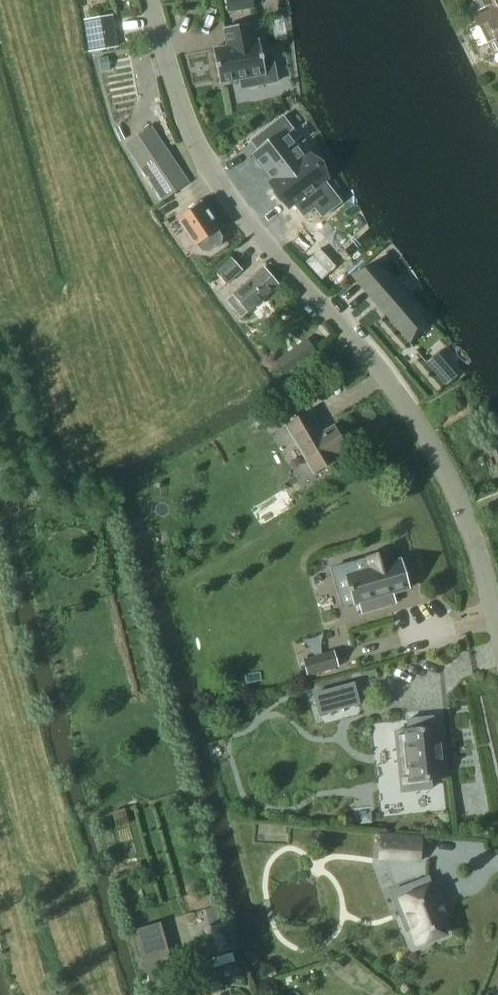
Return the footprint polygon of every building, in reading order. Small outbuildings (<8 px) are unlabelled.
[(224,16),(263,10),(261,0),(222,0),(224,16)] [(473,1),(478,11),(489,4),(487,0),(475,0),(473,1)] [(494,8),(475,18),(478,25),(487,43),(496,38),(497,42),(497,0),(490,0),(494,8)] [(93,50),(118,46),(113,16),(88,20),(93,50)] [(242,87),(277,81),(272,54),(263,55),(260,39),(257,40),(253,22),(225,27),(228,45),(214,48),(220,82),(241,78),(242,87)] [(264,150),(252,159),(267,178),(290,162),(299,155),(286,137),(302,124),(289,111),(256,137),(264,150)] [(152,125),(149,127),(124,143),(163,202),(191,184),(152,125)] [(302,158),(270,179),(280,189),(273,192),(288,209),(331,181),(326,165),(310,158),(304,165),(302,158)] [(201,200),(176,217),(197,247),(198,246),(202,252),(210,253),(222,245),(224,238),(219,231),(221,230),(201,200)] [(215,271),(226,283),(227,284),(243,269),(231,256),(215,271)] [(351,275),(350,275),(410,344),(410,343),(408,340),(420,312),(423,315),(423,314),(377,261),(377,262),(356,280),(351,275)] [(263,266),(235,291),(233,294),(232,293),(225,300),(242,318),(279,282),(263,266)] [(301,334),(283,353),(289,359),(308,340),(301,334)] [(334,426),(322,433),(309,410),(286,423),(314,472),(337,458),(334,454),(346,447),(334,426)] [(349,592),(351,592),(355,604),(359,603),(362,613),(390,605),(387,595),(409,589),(401,559),(393,561),(389,550),(366,557),(370,568),(346,575),(350,587),(348,588),(349,592)] [(304,660),(309,675),(337,667),(333,651),(304,660)] [(320,713),(358,703),(353,684),(315,694),(320,713)] [(410,766),(412,789),(431,787),(430,778),(442,776),(437,727),(433,727),(432,718),(408,720),(409,730),(396,731),(400,767),(410,766)] [(381,834),(381,843),(396,844),(394,859),(421,861),(422,837),(381,834)] [(429,876),(412,883),(416,892),(399,899),(406,914),(401,916),(406,931),(411,929),(417,944),(445,933),(439,918),(448,915),(436,884),(432,886),(429,876)] [(215,906),(206,908),(221,962),(230,960),(215,906)] [(160,922),(134,930),(150,988),(177,981),(160,922)]
